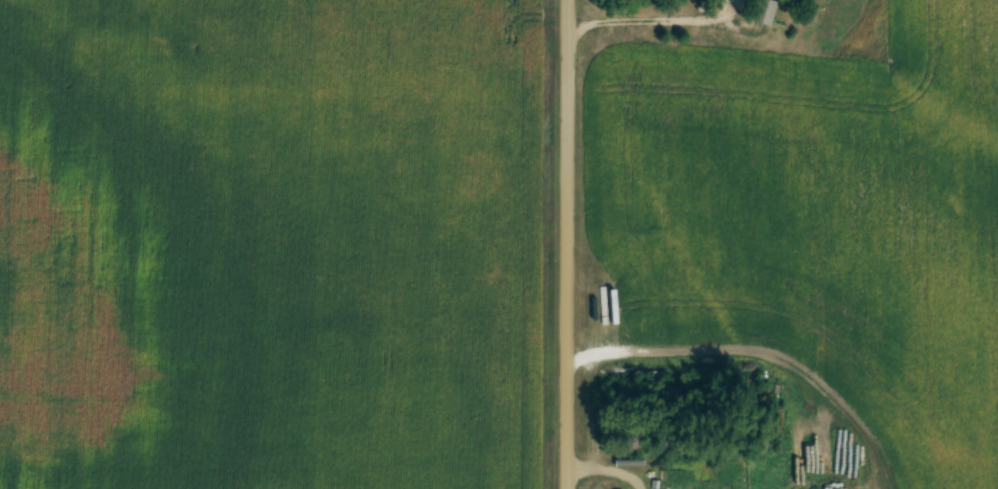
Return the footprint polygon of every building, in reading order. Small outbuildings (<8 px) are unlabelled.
[(773,2),(767,0),(755,0),(748,22),(765,27),(773,2)]
